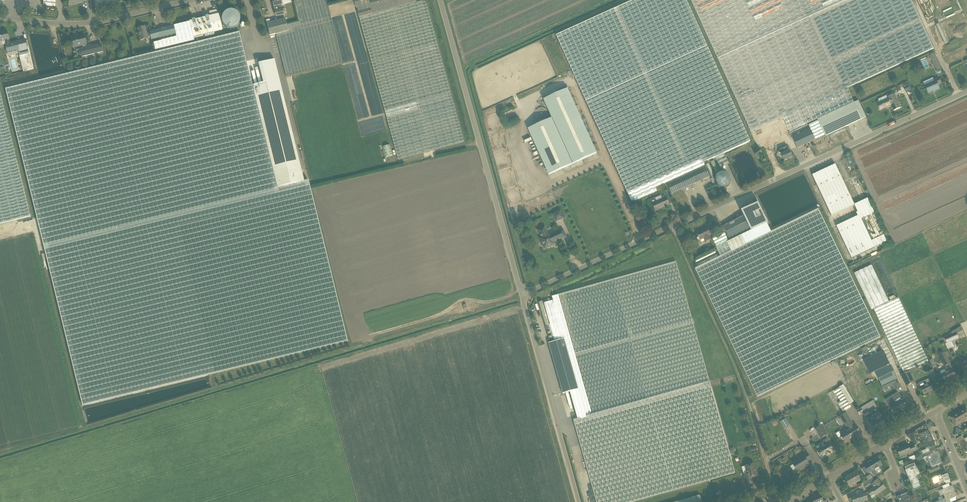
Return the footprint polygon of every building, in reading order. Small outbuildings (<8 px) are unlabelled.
[(280,0),(272,0),(273,6),(274,6),(275,11),(276,16),(284,14),(283,10),(282,10),(281,6),(282,6),(280,0)] [(327,0),(294,0),(299,22),(286,25),(288,31),(276,34),(286,77),(342,63),(327,0)] [(358,13),(398,160),(464,142),(425,0),(424,0),(416,2),(416,0),(372,0),(371,0),(372,3),(370,4),(369,0),(354,0),(357,8),(358,8),(359,12),(358,12),(358,13)] [(666,182),(704,165),(703,163),(724,153),(750,142),(686,0),(634,0),(556,35),(631,203),(657,191),(655,188),(666,182)] [(751,132),(782,118),(792,137),(795,143),(797,148),(797,149),(819,139),(822,147),(850,134),(846,126),(825,136),(817,120),(854,103),(847,89),(856,84),(933,49),(911,0),(692,0),(751,132)] [(189,21),(189,22),(193,37),(222,30),(218,14),(189,21)] [(266,24),(268,31),(269,36),(276,34),(288,31),(286,25),(285,19),(266,24)] [(173,26),(176,37),(164,40),(153,43),(155,51),(194,41),(193,37),(189,22),(173,26)] [(161,29),(164,40),(176,37),(173,26),(161,29)] [(147,38),(150,37),(149,33),(147,33),(145,27),(141,28),(141,27),(138,27),(138,28),(138,29),(137,29),(140,40),(148,38),(147,38)] [(153,43),(164,40),(161,29),(149,32),(149,33),(150,37),(152,43),(153,43)] [(29,54),(28,48),(26,40),(9,44),(8,40),(9,40),(7,31),(0,33),(0,42),(4,41),(7,53),(18,50),(19,57),(20,60),(30,57),(29,54)] [(308,180),(304,181),(277,188),(252,85),(239,33),(224,37),(5,90),(82,406),(347,342),(308,180)] [(86,45),(84,35),(79,37),(76,38),(71,39),(74,48),(81,46),(82,49),(80,49),(82,57),(64,61),(65,64),(103,54),(103,52),(101,44),(87,48),(86,45)] [(935,54),(930,57),(936,70),(941,68),(935,54)] [(262,83),(252,85),(277,188),(304,181),(275,60),(258,64),(262,83)] [(924,86),(928,94),(935,91),(935,92),(940,89),(938,85),(941,84),(939,78),(934,80),(934,82),(924,86)] [(552,118),(528,129),(549,175),(563,169),(565,173),(584,164),(582,160),(597,153),(567,89),(543,100),(552,118)] [(30,217),(16,161),(0,94),(0,225),(30,217)] [(888,99),(880,103),(877,104),(880,110),(890,105),(893,111),(900,108),(894,94),(887,98),(888,99)] [(858,101),(854,103),(817,120),(825,136),(846,126),(862,119),(866,117),(858,101)] [(393,155),(390,145),(382,147),(385,157),(393,155)] [(792,157),(787,147),(780,150),(780,151),(779,153),(781,154),(784,161),(792,157)] [(715,159),(718,167),(727,164),(724,156),(718,157),(718,158),(715,159)] [(704,165),(666,182),(672,194),(710,177),(704,165)] [(832,216),(855,205),(835,165),(812,175),(832,216)] [(727,177),(716,171),(710,182),(722,188),(727,177)] [(862,183),(855,186),(858,192),(859,195),(861,194),(863,197),(866,196),(862,183)] [(652,204),(655,211),(669,205),(666,197),(657,202),(655,198),(650,200),(652,204)] [(762,225),(753,206),(743,211),(745,216),(752,230),(762,225)] [(762,225),(752,230),(727,242),(716,247),(721,256),(695,269),(757,395),(757,397),(780,386),(880,337),(879,336),(818,209),(772,231),(767,222),(762,225)] [(552,212),(555,221),(563,219),(560,210),(552,212)] [(712,238),(714,243),(716,247),(727,242),(752,230),(745,216),(722,227),(723,227),(726,231),(712,238)] [(837,227),(852,259),(875,248),(859,216),(837,227)] [(546,230),(545,227),(538,230),(542,238),(540,239),(541,242),(542,246),(543,246),(545,249),(550,246),(550,247),(554,245),(555,244),(554,243),(566,237),(563,230),(551,236),(550,234),(549,235),(546,230)] [(711,235),(707,228),(704,229),(704,230),(697,234),(700,240),(703,239),(705,242),(711,239),(709,236),(711,235)] [(570,392),(578,419),(574,420),(596,501),(633,501),(735,473),(675,262),(552,297),(553,300),(543,303),(554,340),(557,339),(557,341),(549,343),(563,394),(570,392)] [(889,301),(871,265),(854,273),(871,310),(889,301)] [(874,309),(892,347),(904,372),(909,370),(928,361),(911,325),(898,297),(874,309)] [(959,338),(957,333),(952,335),(952,334),(945,338),(947,343),(959,338)] [(863,351),(866,359),(871,357),(868,349),(863,351)] [(945,366),(950,364),(944,353),(939,355),(945,366)] [(861,366),(864,374),(871,372),(867,363),(861,366)] [(894,387),(900,384),(897,379),(896,379),(890,365),(875,372),(883,389),(893,385),(894,387)] [(941,375),(945,383),(951,380),(952,381),(956,379),(951,369),(946,371),(946,373),(941,375)] [(900,375),(906,386),(914,382),(909,371),(900,375)] [(923,395),(934,390),(928,379),(925,381),(917,384),(917,385),(918,388),(919,388),(920,388),(923,395)] [(843,412),(846,410),(851,407),(849,404),(853,402),(851,397),(843,385),(834,391),(840,402),(838,403),(843,412)] [(906,406),(902,400),(900,396),(894,400),(892,397),(887,400),(891,407),(890,408),(894,414),(900,410),(902,408),(902,409),(906,406)] [(960,424),(966,419),(966,410),(966,408),(955,414),(956,415),(951,418),(950,417),(955,426),(960,424)] [(879,412),(872,417),(869,412),(864,415),(870,424),(872,422),(875,426),(879,423),(879,424),(881,422),(884,420),(879,412)] [(841,435),(845,443),(846,443),(845,442),(855,436),(856,437),(860,434),(855,426),(854,427),(846,413),(840,417),(848,431),(841,435)] [(784,429),(789,425),(785,419),(780,422),(784,429)] [(821,438),(828,434),(822,425),(816,429),(821,438)] [(926,450),(928,449),(929,451),(935,449),(932,440),(933,440),(929,431),(920,435),(926,450)] [(962,436),(956,439),(959,443),(958,443),(965,453),(966,452),(966,441),(966,442),(964,439),(962,436)] [(822,458),(826,455),(827,456),(830,454),(830,453),(834,450),(829,443),(827,439),(823,441),(825,444),(821,446),(822,448),(818,450),(822,458)] [(900,457),(911,453),(916,451),(914,446),(909,448),(908,445),(897,450),(900,457)] [(931,454),(929,451),(922,454),(924,458),(927,457),(931,468),(942,463),(938,451),(931,454)] [(793,465),(790,466),(793,470),(795,469),(797,471),(804,467),(805,468),(809,466),(807,461),(810,459),(811,460),(807,453),(800,457),(801,459),(793,464),(793,465)] [(923,458),(924,458),(922,454),(921,454),(920,455),(916,461),(917,464),(919,463),(923,458)] [(868,473),(882,465),(878,458),(864,466),(868,473)] [(905,471),(911,486),(919,483),(914,468),(916,467),(914,463),(904,467),(906,470),(905,471)] [(753,464),(749,465),(741,467),(746,485),(754,483),(753,478),(758,476),(757,471),(756,471),(753,464)] [(862,479),(857,470),(852,473),(853,474),(849,476),(848,476),(844,478),(849,487),(862,479)] [(945,482),(949,480),(946,472),(941,474),(939,471),(930,475),(934,484),(944,479),(945,482)] [(876,480),(874,478),(873,479),(869,481),(864,485),(865,487),(871,483),(876,480)] [(878,479),(873,483),(871,484),(874,487),(867,492),(872,499),(885,489),(881,483),(880,483),(878,479)] [(949,500),(956,497),(954,492),(953,490),(954,490),(952,486),(941,490),(943,494),(945,499),(937,501),(950,501),(949,500)] [(868,500),(865,493),(857,496),(856,493),(848,496),(850,501),(852,501),(853,501),(863,501),(868,500)] [(910,496),(908,497),(906,493),(907,494),(901,497),(900,495),(897,497),(899,501),(913,501),(910,496)]
